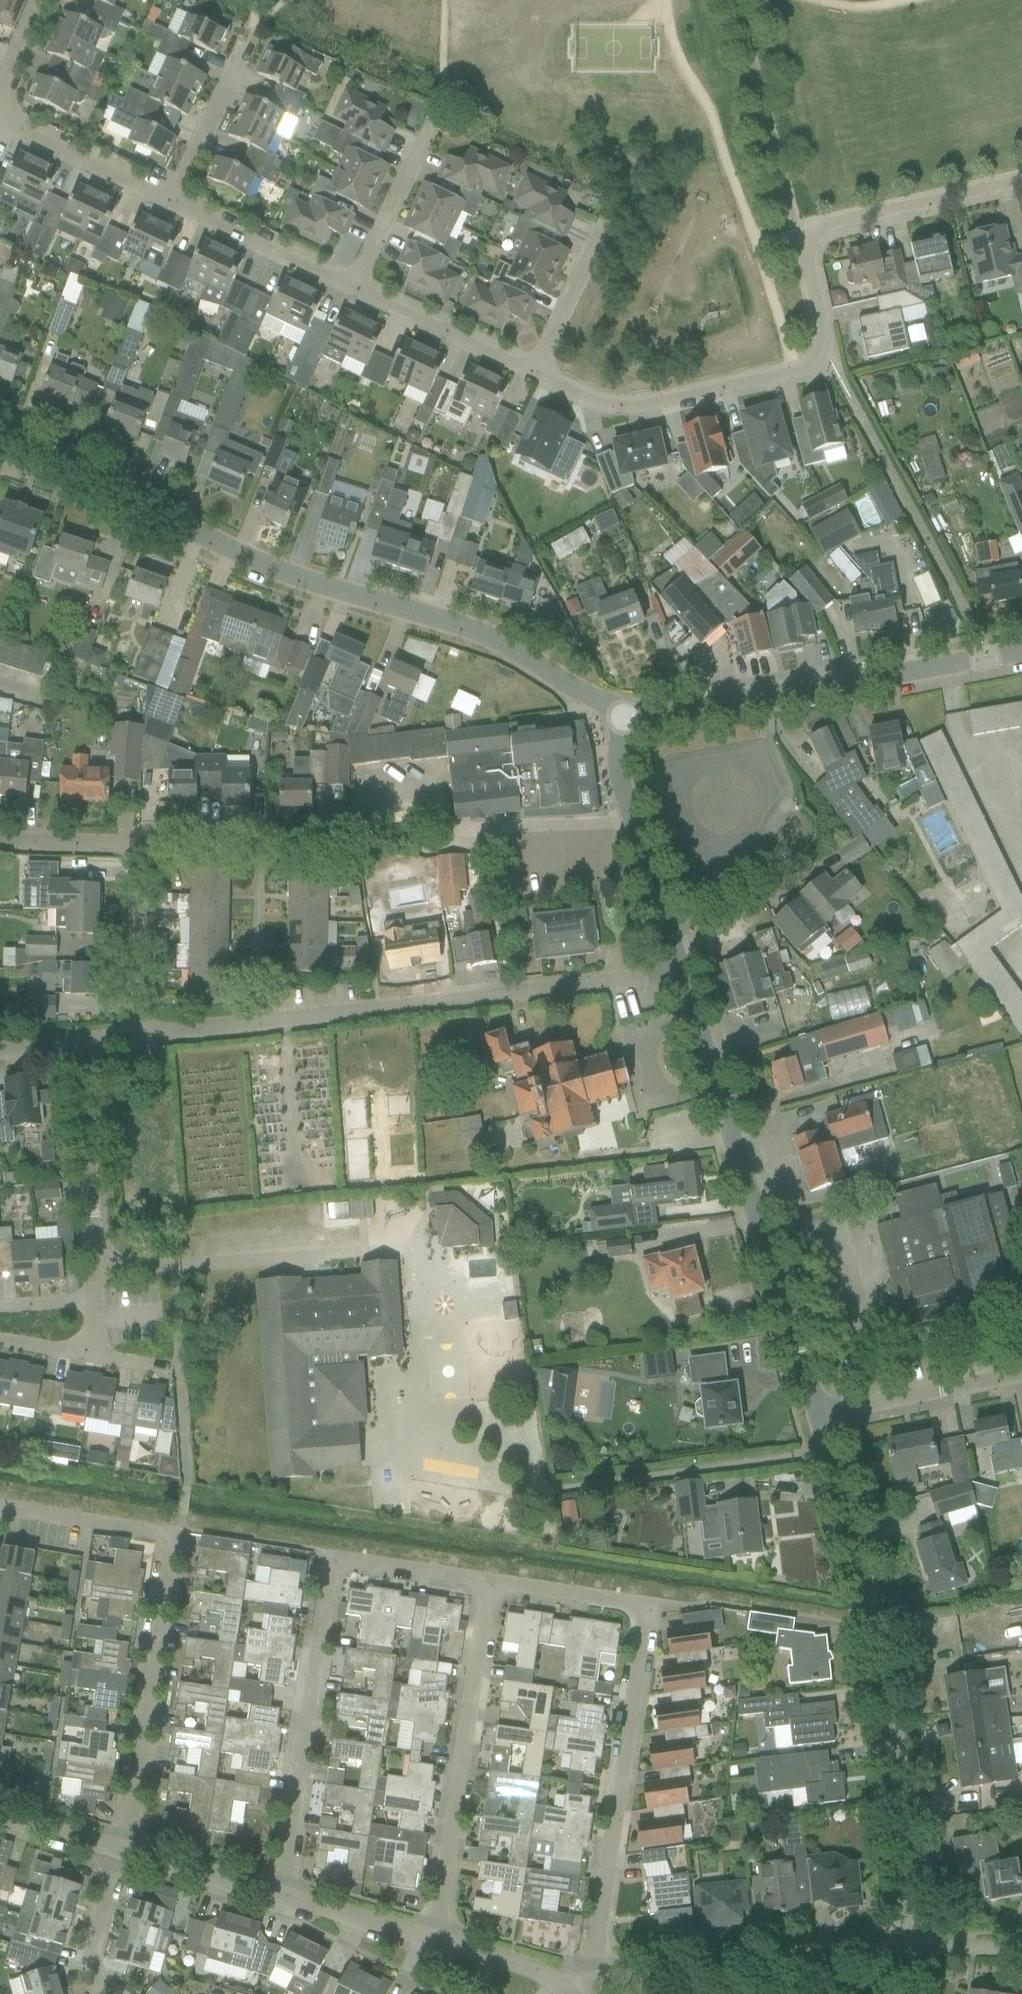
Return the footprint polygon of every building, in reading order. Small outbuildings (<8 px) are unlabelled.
[(1,0),(0,2),(0,23),(13,29),(26,0),(0,0),(1,0)] [(96,13),(119,23),(124,11),(113,7),(116,0),(95,0),(101,2),(96,13)] [(116,30),(119,23),(96,13),(91,24),(64,13),(56,33),(95,50),(103,30),(114,35),(116,30)] [(179,37),(168,32),(153,24),(147,36),(162,43),(185,53),(190,43),(217,55),(229,28),(215,21),(212,27),(189,16),(179,37)] [(98,74),(107,55),(95,50),(56,33),(47,54),(74,65),(69,76),(92,87),(98,74)] [(180,64),(185,53),(162,43),(156,54),(168,60),(159,79),(197,97),(206,77),(180,64)] [(322,64),(311,58),(301,54),(302,53),(288,46),(284,54),(270,47),(257,74),(283,87),(278,98),(301,108),(307,97),(296,91),(305,72),(316,77),(322,64)] [(88,98),(92,87),(69,76),(64,87),(38,76),(26,103),(41,110),(43,104),(67,114),(72,104),(76,105),(81,104),(84,102),(86,99),(87,98),(88,98)] [(187,117),(197,97),(159,79),(149,98),(130,89),(124,101),(156,115),(161,104),(187,117)] [(339,112),(337,116),(352,123),(347,134),(346,134),(362,142),(382,151),(392,132),(377,125),(384,111),(348,94),(339,112)] [(151,126),(156,115),(124,101),(112,96),(107,106),(117,111),(111,123),(133,133),(129,142),(152,153),(150,159),(164,166),(177,139),(151,126)] [(296,120),(301,108),(278,98),(273,109),(246,96),(237,116),(275,134),(285,115),(296,120)] [(266,153),(275,134),(237,116),(228,136),(254,149),(249,159),(272,170),(277,159),(266,153)] [(357,153),(362,142),(346,134),(347,134),(322,122),(313,140),(332,149),(331,151),(346,159),(340,172),(376,188),(386,167),(357,153)] [(39,162),(18,153),(6,178),(0,175),(0,196),(3,190),(22,199),(39,162)] [(497,192),(507,170),(471,153),(465,166),(450,160),(441,179),(461,189),(477,196),(482,185),(497,192)] [(279,174),(272,170),(249,159),(244,170),(217,158),(205,185),(219,192),(222,186),(245,198),(255,176),(276,186),(281,175),(279,174)] [(59,172),(39,162),(22,199),(42,208),(34,224),(46,229),(56,206),(45,201),(59,172)] [(366,210),(376,188),(340,172),(334,184),(319,177),(309,197),(315,200),(331,207),(337,196),(366,210)] [(564,196),(546,188),(528,179),(517,201),(532,208),(527,219),(526,220),(542,227),(563,237),(572,217),(557,210),(564,196)] [(78,240),(99,195),(79,186),(66,211),(56,206),(46,229),(57,235),(58,232),(78,241),(78,240)] [(483,199),(477,196),(461,189),(456,200),(426,186),(416,207),(452,224),(458,211),(474,219),(483,199)] [(99,195),(78,240),(97,249),(92,261),(104,266),(107,258),(118,235),(107,230),(119,205),(99,195)] [(351,217),(331,207),(315,200),(310,211),(296,204),(294,208),(285,226),(321,243),(328,229),(342,236),(351,217)] [(452,224),(416,207),(406,229),(436,243),(431,254),(446,261),(446,262),(452,265),(461,244),(446,237),(452,224)] [(144,260),(160,224),(140,215),(128,240),(118,235),(107,258),(119,264),(125,251),(144,260)] [(520,216),(511,237),(526,244),(520,257),(557,273),(567,252),(537,238),(542,227),(526,220),(527,219),(520,216)] [(180,234),(160,224),(144,260),(163,270),(157,282),(169,287),(179,264),(168,259),(180,234)] [(997,230),(995,229),(987,230),(985,233),(969,237),(973,256),(979,285),(1013,277),(1017,294),(1021,292),(1021,257),(1011,260),(1004,229),(997,230)] [(918,277),(904,280),(906,288),(908,294),(923,303),(921,291),(920,285),(953,277),(948,254),(944,235),(910,242),(915,262),(915,264),(918,277)] [(207,286),(224,250),(204,240),(190,270),(179,264),(169,287),(180,293),(188,277),(207,286)] [(446,261),(431,254),(410,244),(401,264),(415,271),(409,285),(445,301),(453,283),(455,280),(441,273),(446,262),(446,261)] [(848,273),(846,276),(847,284),(851,286),(855,285),(855,286),(875,282),(877,289),(879,294),(892,291),(906,288),(904,280),(902,267),(899,253),(879,258),(877,246),(848,253),(852,272),(848,273)] [(207,286),(200,302),(220,307),(231,312),(226,323),(236,328),(252,294),(232,285),(244,259),(224,250),(207,286)] [(547,295),(557,273),(520,257),(517,255),(520,257),(515,269),(499,262),(490,282),(496,285),(511,292),(517,281),(547,295)] [(9,300),(19,274),(4,269),(0,279),(0,320),(7,323),(9,316),(16,315),(19,313),(20,310),(19,305),(16,302),(9,300)] [(78,305),(87,283),(72,277),(63,299),(78,305)] [(280,336),(304,288),(284,278),(272,304),(252,294),(236,328),(256,338),(261,327),(280,336)] [(532,302),(511,292),(496,285),(490,296),(476,289),(474,293),(466,311),(502,328),(508,314),(523,321),(532,302)] [(324,297),(304,288),(280,336),(280,337),(299,346),(293,360),(304,365),(321,331),(310,326),(324,297)] [(900,311),(924,306),(903,292),(882,297),(886,313),(858,319),(867,359),(887,355),(909,350),(900,311)] [(98,309),(120,319),(127,302),(104,293),(98,309)] [(63,340),(76,306),(61,301),(48,334),(63,340)] [(148,314),(150,309),(135,303),(112,367),(127,372),(140,336),(148,314)] [(346,357),(364,321),(344,311),(332,337),(321,331),(304,365),(316,370),(322,357),(342,366),(346,357)] [(364,321),(346,357),(366,366),(360,378),(363,379),(370,383),(371,383),(382,361),(372,356),(384,330),(364,321)] [(13,338),(0,333),(0,380),(12,385),(20,366),(22,359),(7,353),(13,338)] [(185,465),(193,446),(196,439),(199,440),(205,424),(177,414),(182,402),(187,403),(204,360),(234,372),(240,356),(195,333),(162,417),(176,422),(162,455),(185,465)] [(408,386),(425,350),(405,340),(393,366),(382,361),(371,383),(383,389),(389,377),(408,386)] [(446,359),(425,350),(408,386),(427,395),(415,422),(426,427),(433,413),(446,386),(435,381),(446,359)] [(957,371),(979,362),(975,351),(952,359),(957,371)] [(89,408),(96,390),(98,385),(82,379),(85,372),(84,369),(74,366),(70,367),(69,370),(66,369),(69,359),(58,355),(52,370),(42,395),(57,401),(58,405),(65,407),(68,405),(72,407),(74,403),(89,408)] [(446,386),(433,413),(464,427),(472,411),(489,375),(469,366),(457,391),(446,386)] [(509,385),(489,375),(472,411),(483,417),(480,424),(488,428),(485,433),(497,438),(494,444),(507,449),(522,417),(521,417),(519,421),(497,410),(509,385)] [(137,439),(144,420),(146,414),(149,415),(155,399),(153,398),(154,395),(141,390),(139,393),(122,387),(116,402),(107,428),(122,433),(122,436),(130,439),(133,437),(137,439)] [(230,434),(242,400),(226,395),(214,428),(230,434)] [(826,395),(822,397),(818,395),(814,395),(810,396),(807,398),(804,401),(800,402),(806,426),(794,430),(804,468),(826,462),(822,450),(843,445),(834,413),(831,414),(826,395)] [(731,436),(736,456),(739,465),(771,499),(779,491),(771,483),(777,477),(773,463),(790,458),(776,407),(753,414),(754,416),(746,419),(748,427),(745,428),(747,432),(731,436)] [(538,412),(517,455),(550,471),(552,465),(572,474),(583,452),(563,442),(570,427),(538,412)] [(714,421),(709,423),(708,419),(687,425),(688,429),(683,430),(688,445),(690,445),(691,449),(678,453),(684,470),(712,500),(722,491),(707,475),(706,473),(727,467),(722,450),(724,450),(717,427),(716,427),(714,421)] [(610,452),(595,457),(611,495),(634,486),(631,473),(647,469),(647,472),(662,468),(661,466),(665,465),(658,434),(642,438),(641,436),(631,438),(631,440),(615,444),(617,452),(611,454),(610,452)] [(277,472),(288,443),(275,437),(263,467),(277,472)] [(947,482),(937,455),(940,454),(934,437),(918,443),(921,451),(919,452),(933,487),(947,482)] [(263,457),(226,442),(221,455),(220,455),(217,464),(209,482),(225,488),(223,492),(236,497),(238,494),(239,494),(248,473),(255,476),(263,457)] [(485,527),(497,489),(487,457),(479,458),(472,479),(459,517),(459,518),(471,523),(485,527)] [(316,493),(328,497),(339,468),(326,463),(316,493)] [(386,469),(365,527),(381,532),(372,561),(398,569),(408,540),(407,540),(412,526),(398,521),(400,512),(386,508),(392,490),(394,484),(393,484),(397,473),(386,469)] [(278,475),(260,518),(286,529),(293,513),(298,515),(309,488),(278,475)] [(453,541),(453,538),(459,518),(459,517),(472,479),(460,475),(446,515),(442,514),(438,526),(427,522),(420,544),(408,540),(398,569),(425,577),(433,548),(437,549),(441,537),(453,541)] [(1018,475),(998,483),(1021,542),(1021,486),(1018,475)] [(839,486),(819,497),(826,512),(847,501),(839,486)] [(354,536),(363,508),(331,497),(316,543),(343,551),(348,535),(354,536)] [(826,512),(819,497),(801,506),(809,521),(826,512)] [(43,518),(26,513),(28,508),(15,504),(13,508),(4,505),(0,517),(0,553),(10,557),(12,551),(29,557),(43,518)] [(847,511),(810,531),(823,556),(860,535),(847,511)] [(612,512),(594,520),(600,535),(619,526),(612,512)] [(723,550),(710,562),(727,581),(761,551),(745,531),(723,550)] [(110,565),(90,558),(94,549),(79,544),(80,539),(67,534),(65,539),(63,538),(59,550),(57,549),(56,552),(44,548),(33,578),(50,584),(57,565),(80,573),(77,581),(101,590),(110,565)] [(713,538),(696,553),(707,564),(710,562),(723,550),(713,538)] [(510,574),(501,601),(528,610),(537,583),(523,578),(530,560),(534,557),(525,540),(523,540),(513,568),(511,574),(510,574)] [(494,568),(486,566),(488,562),(474,557),(477,547),(463,542),(456,563),(470,568),(470,567),(479,570),(472,592),(486,596),(485,597),(497,601),(497,600),(501,601),(510,574),(511,574),(513,568),(496,562),(494,568)] [(999,562),(996,543),(976,546),(979,565),(999,562)] [(696,553),(693,550),(674,568),(675,569),(724,626),(727,623),(728,625),(734,624),(743,660),(770,652),(765,636),(768,635),(763,615),(758,616),(751,609),(707,564),(696,553)] [(976,582),(979,597),(992,595),(994,604),(1021,598),(1021,591),(1017,564),(975,572),(977,582),(976,582)] [(894,614),(902,613),(892,565),(879,567),(861,571),(868,579),(875,586),(877,600),(869,601),(874,631),(876,631),(877,634),(887,632),(887,629),(897,627),(894,614)] [(817,615),(833,602),(805,568),(789,580),(817,615)] [(675,569),(649,585),(702,645),(724,626),(675,569)] [(137,572),(130,591),(127,598),(146,605),(141,620),(152,624),(157,609),(158,609),(167,583),(137,572)] [(643,623),(632,594),(609,603),(600,579),(576,588),(587,618),(600,613),(610,637),(643,623)] [(875,586),(868,579),(858,581),(862,598),(848,601),(855,635),(874,631),(869,601),(877,600),(875,586)] [(802,640),(814,637),(815,637),(809,606),(804,607),(796,599),(796,595),(783,582),(778,587),(777,586),(766,597),(769,616),(773,631),(776,651),(778,651),(779,654),(794,651),(793,648),(803,646),(802,640)] [(183,700),(205,641),(218,646),(223,633),(250,644),(260,617),(238,609),(240,603),(208,591),(193,632),(190,641),(186,640),(186,642),(183,641),(165,693),(183,700)] [(571,625),(561,607),(559,603),(538,615),(544,625),(562,630),(571,625)] [(287,626),(260,617),(250,644),(246,656),(245,657),(282,671),(292,644),(282,641),(287,626)] [(674,622),(664,631),(672,650),(687,636),(674,622)] [(82,627),(70,658),(86,663),(91,649),(90,648),(96,632),(82,627)] [(156,684),(173,637),(150,629),(133,676),(156,684)] [(359,664),(364,651),(350,645),(350,641),(341,637),(339,640),(337,639),(327,661),(339,666),(328,692),(355,704),(370,669),(359,664)] [(14,644),(3,640),(0,649),(0,666),(7,668),(14,644)] [(18,671),(26,647),(14,644),(7,668),(18,671)] [(301,671),(309,649),(296,644),(288,666),(301,671)] [(30,675),(37,651),(26,647),(18,671),(30,675)] [(49,655),(37,651),(30,675),(41,679),(49,655)] [(313,659),(285,727),(302,729),(328,666),(313,659)] [(394,664),(386,682),(384,686),(397,691),(390,705),(387,704),(382,715),(401,723),(421,675),(394,664)] [(167,746),(183,700),(165,693),(154,689),(148,687),(143,738),(167,746)] [(382,702),(363,694),(351,722),(345,737),(348,737),(366,735),(366,733),(368,733),(382,702)] [(0,699),(0,714),(11,714),(12,702),(0,699)] [(1019,729),(1021,728),(1021,703),(1004,707),(1008,731),(1019,729)] [(1004,707),(992,709),(996,733),(1008,731),(1004,707)] [(992,709),(980,711),(984,735),(996,733),(992,709)] [(980,711),(968,713),(972,737),(984,735),(980,711)] [(345,737),(351,722),(337,716),(329,735),(337,735),(337,738),(345,737)] [(448,758),(455,820),(458,820),(521,812),(520,811),(523,810),(523,811),(574,805),(575,816),(598,814),(591,757),(573,760),(568,726),(536,730),(535,722),(510,726),(510,727),(446,735),(445,730),(367,739),(366,735),(348,737),(349,748),(352,766),(411,759),(411,762),(448,758)] [(111,725),(110,758),(116,758),(114,780),(140,781),(143,727),(111,725)] [(897,726),(869,731),(878,774),(883,777),(906,773),(904,763),(908,763),(916,780),(921,792),(936,784),(932,777),(926,762),(917,743),(901,746),(897,726)] [(844,757),(841,750),(831,729),(809,740),(835,794),(842,808),(835,812),(854,840),(860,836),(869,831),(868,829),(884,818),(876,807),(873,809),(855,785),(867,779),(854,752),(844,757)] [(919,742),(924,754),(946,743),(941,732),(919,742)] [(349,786),(348,737),(345,737),(337,738),(337,747),(327,747),(327,786),(349,786)] [(29,783),(40,784),(43,755),(44,742),(24,740),(23,746),(8,744),(3,797),(7,797),(8,804),(21,801),(22,795),(26,795),(27,791),(28,792),(29,783)] [(8,744),(0,743),(0,797),(3,797),(8,744)] [(924,754),(930,765),(952,754),(946,743),(924,754)] [(930,765),(935,776),(957,765),(952,754),(930,765)] [(109,803),(110,783),(110,771),(87,770),(88,757),(74,757),(73,770),(62,769),(61,801),(109,803)] [(197,792),(210,792),(210,758),(196,758),(196,771),(171,771),(171,808),(197,808),(197,792)] [(210,758),(210,792),(224,792),(224,808),(250,807),(250,771),(250,758),(225,758),(210,758)] [(281,783),(281,808),(311,808),(311,784),(311,759),(294,759),(293,775),(293,783),(281,783)] [(935,776),(940,786),(962,776),(957,765),(935,776)] [(940,786),(945,797),(967,787),(962,776),(940,786)] [(944,802),(936,784),(921,792),(919,792),(928,810),(944,802)] [(945,797),(951,808),(973,797),(967,787),(945,797)] [(951,808),(956,819),(978,808),(973,797),(951,808)] [(956,819),(961,830),(983,819),(978,808),(956,819)] [(961,830),(966,840),(988,830),(983,819),(961,830)] [(966,840),(972,851),(994,841),(988,830),(966,840)] [(972,851),(977,862),(999,851),(994,841),(972,851)] [(977,862),(982,873),(1004,862),(999,851),(977,862)] [(463,856),(437,858),(439,894),(465,892),(463,856)] [(982,873),(987,884),(1009,873),(1004,862),(982,873)] [(99,895),(99,887),(71,887),(71,882),(58,882),(58,864),(28,863),(27,881),(39,882),(39,910),(57,911),(98,911),(98,905),(102,905),(102,895),(99,895)] [(230,870),(191,870),(191,895),(229,895),(230,870)] [(329,873),(290,872),(290,897),(328,898),(329,873)] [(861,891),(846,872),(831,884),(825,876),(797,898),(799,901),(798,902),(803,909),(806,907),(821,926),(848,905),(846,903),(861,891)] [(987,884),(993,894),(1014,884),(1009,873),(987,884)] [(993,894),(1001,912),(1004,910),(1021,897),(1014,884),(993,894)] [(167,886),(157,886),(157,895),(167,895),(167,886)] [(349,889),(350,898),(360,896),(359,887),(349,889)] [(467,938),(451,940),(455,965),(471,963),(471,968),(496,964),(491,934),(492,934),(489,913),(485,894),(470,896),(474,919),(464,921),(467,938)] [(167,904),(167,895),(157,895),(156,904),(167,904)] [(229,921),(229,895),(191,895),(190,920),(229,921)] [(362,906),(360,896),(350,898),(351,907),(362,906)] [(328,923),(328,898),(290,897),(289,922),(328,923)] [(1021,927),(1021,899),(1021,897),(1004,910),(1018,929),(1021,927)] [(712,902),(717,911),(724,908),(719,899),(712,902)] [(821,926),(806,907),(803,909),(798,902),(773,921),(800,954),(826,933),(820,927),(821,926)] [(1009,936),(1018,929),(1004,910),(1001,912),(994,917),(1009,936)] [(98,935),(98,911),(57,911),(56,929),(69,929),(69,935),(98,935)] [(594,947),(590,913),(535,919),(539,957),(591,951),(594,947)] [(994,917),(984,924),(999,943),(1009,936),(994,917)] [(228,946),(229,921),(190,920),(190,945),(228,946)] [(327,948),(328,923),(289,922),(288,948),(327,948)] [(984,924),(955,945),(970,965),(989,950),(999,943),(984,924)] [(439,927),(386,936),(391,969),(439,961),(436,946),(442,945),(439,927)] [(840,938),(848,951),(864,941),(856,928),(840,938)] [(777,953),(778,953),(772,931),(753,937),(758,954),(725,964),(738,1010),(746,1008),(749,1019),(764,1014),(761,1004),(774,1000),(772,995),(793,989),(788,974),(783,975),(777,953)] [(166,936),(156,936),(156,945),(166,945),(166,936)] [(57,938),(27,937),(26,951),(16,950),(16,967),(45,961),(57,962),(57,938)] [(367,938),(357,939),(358,948),(369,946),(367,938)] [(940,969),(955,958),(943,942),(928,953),(940,969)] [(166,954),(166,945),(156,945),(156,954),(166,954)] [(228,971),(228,946),(190,945),(189,970),(228,971)] [(370,955),(369,946),(358,948),(359,957),(370,955)] [(327,974),(327,948),(288,948),(288,973),(327,974)] [(970,965),(977,975),(997,961),(989,950),(970,965)] [(826,981),(870,965),(865,951),(821,967),(826,981)] [(977,975),(984,985),(1004,971),(997,961),(977,975)] [(97,967),(77,967),(73,967),(65,967),(64,983),(64,994),(73,995),(97,996),(97,967)] [(227,996),(228,971),(189,970),(189,996),(227,996)] [(984,985),(991,995),(1011,980),(1004,971),(984,985)] [(991,995),(999,1004),(1018,990),(1011,980),(991,995)] [(165,986),(155,986),(154,995),(165,995),(165,986)] [(871,986),(827,992),(830,1017),(874,1012),(871,986)] [(1006,1014),(1021,1002),(1021,995),(1018,990),(999,1004),(1006,1014)] [(26,1016),(54,1017),(55,999),(27,999),(26,1016)] [(1017,1029),(1021,1025),(1021,1002),(1006,1014),(1017,1029)] [(994,1009),(976,1016),(981,1028),(999,1022),(994,1009)] [(827,1063),(889,1045),(880,1016),(819,1034),(819,1033),(788,1042),(793,1059),(772,1066),(780,1094),(820,1083),(819,1081),(826,1079),(822,1064),(827,1062),(827,1063)] [(439,1021),(418,1024),(420,1035),(432,1034),(434,1047),(443,1046),(439,1021)] [(741,1040),(766,1039),(766,1024),(741,1024),(741,1040)] [(607,1057),(606,1052),(603,1052),(605,1057),(597,1059),(596,1055),(594,1055),(595,1060),(587,1062),(586,1058),(584,1058),(585,1063),(576,1065),(574,1056),(578,1055),(578,1053),(573,1054),(571,1046),(575,1044),(575,1042),(558,1047),(557,1043),(540,1048),(541,1052),(530,1055),(528,1046),(509,1051),(504,1032),(485,1037),(486,1043),(481,1045),(486,1064),(492,1063),(494,1067),(502,1065),(504,1075),(515,1072),(517,1081),(528,1078),(529,1084),(512,1089),(520,1119),(528,1117),(529,1122),(535,1144),(536,1143),(538,1150),(555,1145),(553,1139),(564,1136),(565,1140),(583,1135),(582,1131),(598,1126),(598,1124),(594,1125),(591,1117),(595,1116),(595,1114),(590,1115),(588,1107),(596,1104),(598,1108),(600,1108),(599,1104),(607,1101),(608,1106),(610,1105),(609,1101),(616,1099),(618,1103),(620,1102),(618,1097),(622,1096),(624,1092),(623,1088),(620,1087),(629,1084),(623,1062),(614,1065),(616,1063),(615,1058),(611,1056),(607,1057)] [(922,1069),(916,1050),(893,1057),(899,1076),(922,1069)] [(15,1142),(13,1129),(40,1126),(40,1124),(43,1124),(41,1106),(38,1106),(35,1076),(6,1079),(8,1094),(0,1095),(0,1144),(15,1142)] [(816,1133),(795,1139),(800,1156),(799,1156),(810,1193),(811,1193),(837,1185),(843,1183),(835,1155),(856,1149),(876,1143),(887,1140),(876,1102),(860,1106),(858,1097),(849,1100),(851,1109),(824,1117),(828,1131),(816,1134),(816,1133)] [(459,1120),(465,1155),(486,1152),(480,1116),(459,1120)] [(700,1199),(696,1164),(668,1167),(669,1181),(629,1185),(631,1205),(654,1202),(655,1207),(672,1205),(672,1202),(700,1199)] [(36,1201),(60,1199),(59,1183),(34,1185),(36,1201)] [(959,1204),(942,1209),(939,1197),(936,1184),(894,1195),(901,1220),(876,1226),(889,1278),(890,1281),(884,1292),(886,1294),(893,1298),(895,1298),(903,1329),(907,1328),(962,1313),(970,1311),(997,1304),(1021,1297),(1021,1271),(1015,1244),(1011,1228),(1001,1193),(983,1198),(959,1204)] [(956,1192),(939,1197),(942,1209),(959,1204),(956,1192)] [(492,1249),(490,1222),(459,1194),(428,1196),(429,1204),(432,1203),(433,1210),(436,1210),(437,1236),(444,1236),(451,1242),(452,1249),(478,1246),(478,1250),(492,1249)] [(351,1220),(374,1218),(372,1199),(350,1200),(351,1220)] [(635,1229),(633,1211),(608,1214),(608,1207),(589,1209),(592,1234),(635,1229)] [(58,1241),(36,1242),(39,1286),(49,1285),(49,1282),(65,1281),(64,1270),(76,1269),(72,1217),(57,1218),(58,1241)] [(36,1242),(12,1244),(11,1228),(0,1229),(0,1254),(12,1253),(14,1285),(30,1284),(30,1287),(39,1286),(36,1242)] [(632,1256),(630,1238),(605,1241),(608,1259),(632,1256)] [(693,1251),(666,1258),(664,1252),(641,1258),(650,1292),(668,1287),(671,1300),(674,1299),(679,1320),(701,1314),(696,1294),(703,1292),(696,1265),(697,1262),(695,1255),(693,1253),(693,1251)] [(298,1280),(258,1283),(261,1325),(263,1325),(275,1479),(313,1477),(312,1471),(360,1467),(357,1429),(353,1429),(352,1422),(365,1421),(361,1366),(358,1366),(358,1357),(370,1356),(370,1358),(380,1358),(400,1356),(393,1263),(363,1266),(364,1279),(298,1284),(298,1280)] [(504,1322),(518,1320),(515,1302),(501,1304),(504,1322)] [(646,1380),(675,1377),(671,1352),(643,1356),(646,1380)] [(723,1356),(703,1358),(690,1360),(693,1384),(705,1382),(706,1390),(703,1390),(704,1402),(700,1402),(697,1406),(698,1414),(702,1417),(706,1417),(708,1428),(740,1424),(735,1386),(725,1387),(724,1380),(726,1380),(723,1356)] [(12,1407),(19,1363),(10,1361),(9,1364),(0,1362),(0,1405),(12,1407)] [(29,1364),(19,1363),(12,1407),(36,1411),(35,1414),(48,1416),(50,1403),(39,1401),(44,1370),(28,1367),(29,1364)] [(85,1419),(93,1375),(83,1374),(83,1376),(67,1374),(62,1405),(50,1403),(48,1416),(61,1418),(62,1415),(85,1419)] [(117,1382),(102,1380),(102,1377),(93,1375),(85,1419),(109,1423),(108,1426),(121,1428),(124,1415),(112,1413),(117,1382)] [(177,1434),(174,1401),(165,1399),(167,1388),(157,1386),(156,1389),(141,1386),(136,1417),(124,1415),(121,1428),(122,1428),(120,1440),(132,1442),(135,1427),(159,1431),(177,1434)] [(979,1448),(991,1446),(994,1461),(992,1461),(995,1473),(1021,1467),(1021,1442),(1021,1439),(1008,1442),(1003,1419),(974,1425),(979,1448)] [(937,1467),(933,1443),(931,1434),(888,1442),(897,1489),(916,1485),(915,1478),(913,1471),(937,1467)] [(945,1440),(953,1484),(971,1480),(966,1457),(962,1437),(945,1440)] [(89,1451),(87,1464),(106,1467),(108,1454),(89,1451)] [(162,1456),(158,1476),(180,1480),(178,1459),(162,1456)] [(753,1502),(720,1506),(720,1510),(704,1512),(704,1508),(703,1502),(701,1482),(676,1485),(681,1523),(699,1521),(701,1521),(704,1542),(724,1539),(726,1557),(760,1552),(753,1502)] [(969,1482),(929,1494),(936,1518),(976,1506),(969,1482)] [(576,1501),(562,1504),(564,1519),(579,1517),(576,1501)] [(944,1537),(939,1522),(920,1528),(924,1543),(917,1545),(926,1576),(929,1575),(931,1583),(927,1589),(934,1593),(968,1582),(961,1562),(953,1565),(944,1537)] [(200,1548),(195,1577),(206,1579),(207,1571),(229,1574),(225,1598),(243,1601),(246,1582),(250,1556),(252,1543),(227,1540),(226,1552),(200,1548)] [(0,1562),(0,1570),(32,1576),(36,1553),(3,1547),(0,1562)] [(87,1562),(84,1580),(142,1589),(145,1571),(140,1570),(142,1554),(117,1550),(115,1567),(87,1562)] [(246,1582),(243,1601),(264,1604),(289,1607),(301,1609),(304,1591),(299,1590),(301,1574),(288,1572),(290,1560),(259,1556),(257,1568),(271,1570),(269,1586),(246,1582)] [(32,1576),(0,1570),(0,1594),(28,1598),(32,1576)] [(77,1584),(79,1572),(71,1571),(69,1583),(77,1584)] [(84,1580),(81,1596),(90,1598),(90,1599),(100,1601),(97,1616),(97,1619),(103,1620),(102,1629),(118,1631),(119,1620),(132,1622),(135,1606),(139,1606),(142,1589),(84,1580)] [(76,1597),(77,1584),(69,1583),(67,1596),(76,1597)] [(349,1590),(345,1615),(362,1618),(357,1645),(356,1651),(374,1654),(384,1590),(366,1588),(365,1592),(349,1590)] [(384,1590),(374,1654),(392,1656),(393,1650),(396,1627),(412,1630),(411,1639),(422,1641),(427,1609),(416,1607),(417,1600),(401,1598),(401,1593),(384,1590)] [(193,1593),(189,1622),(199,1624),(201,1616),(207,1617),(208,1613),(223,1615),(218,1643),(218,1644),(236,1646),(238,1639),(243,1601),(225,1598),(193,1593)] [(28,1598),(0,1594),(0,1617),(24,1621),(28,1598)] [(421,1646),(419,1661),(424,1661),(437,1663),(442,1630),(459,1632),(462,1607),(446,1604),(447,1600),(429,1597),(427,1609),(422,1641),(421,1646)] [(246,1641),(245,1647),(294,1654),(297,1637),(292,1636),(294,1620),(287,1619),(289,1607),(264,1604),(262,1615),(269,1616),(266,1632),(247,1629),(246,1641)] [(507,1614),(503,1644),(519,1646),(518,1654),(516,1668),(506,1667),(504,1681),(532,1685),(534,1672),(538,1644),(542,1614),(524,1611),(523,1616),(507,1614)] [(715,1632),(712,1611),(681,1616),(682,1617),(687,1617),(688,1627),(667,1630),(671,1655),(681,1654),(681,1653),(706,1650),(711,1649),(709,1633),(715,1632)] [(771,1635),(774,1617),(750,1613),(747,1631),(771,1635)] [(542,1614),(538,1644),(565,1648),(561,1676),(578,1679),(579,1679),(587,1621),(570,1618),(569,1623),(553,1621),(554,1616),(542,1614)] [(71,1629),(72,1617),(63,1615),(62,1628),(71,1629)] [(24,1621),(0,1617),(0,1640),(20,1644),(24,1621)] [(578,1679),(576,1692),(594,1695),(595,1690),(597,1679),(597,1678),(599,1664),(615,1666),(616,1656),(617,1656),(621,1631),(618,1630),(619,1626),(587,1621),(579,1679),(578,1679)] [(69,1642),(71,1629),(62,1628),(60,1641),(69,1642)] [(778,1630),(775,1649),(781,1650),(790,1651),(792,1667),(787,1667),(790,1686),(812,1683),(832,1681),(829,1661),(827,1655),(829,1654),(827,1636),(815,1637),(814,1634),(778,1630)] [(186,1638),(182,1667),(193,1669),(194,1661),(200,1662),(201,1658),(216,1660),(212,1688),(212,1689),(230,1691),(232,1679),(235,1656),(236,1646),(218,1644),(218,1643),(186,1638)] [(20,1644),(0,1640),(0,1664),(15,1667),(20,1644)] [(72,1663),(71,1671),(128,1679),(131,1661),(126,1661),(129,1644),(116,1643),(103,1641),(103,1642),(101,1657),(82,1654),(74,1653),(72,1663)] [(232,1679),(230,1691),(241,1692),(268,1696),(269,1685),(284,1687),(287,1671),(291,1672),(294,1654),(245,1647),(243,1657),(242,1664),(261,1667),(259,1683),(232,1679)] [(346,1649),(342,1679),(353,1680),(354,1673),(361,1674),(361,1670),(376,1672),(372,1699),(371,1700),(390,1703),(390,1702),(393,1685),(397,1657),(392,1656),(374,1654),(356,1651),(346,1649)] [(709,1671),(706,1650),(681,1653),(681,1654),(682,1666),(661,1669),(665,1694),(675,1692),(700,1688),(700,1689),(705,1688),(703,1672),(709,1671)] [(393,1685),(390,1702),(398,1704),(447,1711),(450,1693),(445,1693),(447,1676),(437,1675),(439,1663),(437,1663),(424,1661),(419,1661),(411,1660),(410,1671),(422,1673),(420,1689),(408,1687),(401,1686),(393,1685)] [(71,1671),(72,1663),(63,1662),(61,1673),(70,1675),(71,1671)] [(15,1667),(0,1664),(0,1687),(11,1689),(15,1667)] [(70,1675),(69,1686),(77,1688),(77,1689),(96,1692),(93,1708),(89,1708),(87,1719),(93,1720),(105,1722),(106,1722),(107,1710),(119,1712),(121,1696),(126,1697),(128,1679),(71,1671),(70,1675)] [(974,1674),(946,1678),(953,1727),(957,1751),(962,1788),(994,1783),(1015,1780),(1013,1765),(1009,1741),(1009,1738),(1006,1719),(1002,1697),(1005,1697),(1001,1671),(983,1674),(983,1673),(974,1674)] [(69,1686),(70,1675),(61,1673),(59,1685),(69,1686)] [(503,1681),(499,1710),(510,1712),(511,1704),(518,1705),(518,1701),(533,1703),(529,1731),(547,1734),(549,1716),(553,1688),(532,1685),(503,1681)] [(180,1683),(175,1712),(186,1714),(187,1706),(194,1707),(194,1703),(209,1705),(205,1733),(205,1734),(223,1736),(226,1718),(228,1702),(230,1691),(212,1689),(212,1688),(180,1683)] [(11,1689),(0,1687),(0,1711),(7,1712),(11,1689)] [(702,1701),(700,1689),(700,1688),(675,1692),(677,1704),(656,1707),(659,1732),(669,1731),(669,1730),(695,1727),(700,1727),(697,1710),(703,1709),(702,1701)] [(226,1718),(223,1736),(280,1744),(283,1727),(278,1726),(281,1710),(266,1708),(268,1696),(241,1692),(239,1704),(251,1706),(248,1722),(226,1718)] [(549,1716),(547,1734),(604,1742),(607,1725),(602,1724),(605,1708),(593,1706),(594,1695),(576,1692),(573,1692),(571,1703),(579,1705),(576,1720),(549,1716)] [(340,1695),(335,1724),(346,1725),(347,1718),(354,1719),(354,1715),(369,1717),(365,1745),(383,1748),(387,1720),(390,1703),(371,1700),(372,1699),(340,1695)] [(836,1717),(834,1702),(773,1709),(771,1697),(737,1701),(739,1717),(763,1714),(765,1729),(774,1728),(776,1749),(835,1742),(832,1718),(836,1717)] [(390,1703),(387,1720),(401,1722),(415,1724),(410,1751),(421,1753),(422,1742),(437,1744),(440,1728),(445,1728),(447,1711),(398,1704),(390,1702),(390,1703)] [(57,1720),(59,1707),(50,1706),(48,1718),(57,1720)] [(55,1732),(57,1720),(48,1718),(46,1731),(55,1732)] [(60,1743),(58,1761),(66,1762),(115,1769),(118,1752),(113,1751),(115,1735),(103,1733),(105,1722),(93,1720),(91,1731),(90,1731),(87,1747),(68,1744),(60,1743)] [(497,1726),(490,1771),(507,1774),(511,1746),(526,1748),(522,1776),(522,1777),(540,1779),(544,1751),(547,1734),(529,1731),(497,1726)] [(698,1748),(696,1739),(708,1737),(707,1726),(700,1727),(695,1727),(669,1730),(669,1731),(671,1743),(650,1746),(654,1771),(664,1770),(663,1769),(689,1765),(689,1766),(694,1765),(692,1749),(698,1748)] [(173,1728),(168,1757),(179,1759),(180,1751),(187,1752),(187,1748),(202,1750),(198,1778),(198,1779),(216,1781),(218,1770),(220,1753),(223,1736),(205,1734),(205,1733),(173,1728)] [(547,1734),(544,1751),(572,1755),(569,1772),(568,1783),(582,1785),(583,1773),(595,1775),(597,1759),(602,1760),(604,1742),(547,1734)] [(223,1736),(220,1753),(243,1757),(240,1773),(236,1772),(235,1784),(247,1786),(249,1774),(270,1778),(273,1761),(278,1762),(280,1744),(223,1736)] [(333,1740),(328,1769),(339,1770),(340,1763),(347,1764),(348,1760),(362,1762),(358,1790),(376,1793),(379,1777),(383,1748),(365,1745),(333,1740)] [(50,1765),(52,1752),(43,1751),(42,1764),(50,1765)] [(379,1777),(376,1793),(385,1794),(434,1801),(436,1784),(431,1783),(434,1767),(419,1764),(421,1753),(410,1751),(406,1779),(387,1776),(387,1778),(379,1777)] [(841,1786),(838,1762),(807,1766),(806,1754),(755,1759),(759,1794),(805,1789),(807,1806),(846,1802),(844,1785),(841,1786)] [(58,1761),(55,1778),(63,1779),(61,1796),(75,1798),(73,1811),(94,1817),(96,1801),(105,1802),(108,1786),(112,1787),(115,1769),(66,1762),(58,1761)] [(49,1778),(50,1765),(42,1764),(40,1776),(49,1778)] [(692,1787),(689,1766),(689,1765),(663,1769),(664,1770),(665,1781),(644,1784),(648,1810),(658,1808),(683,1804),(688,1804),(686,1787),(692,1787)] [(490,1771),(486,1800),(496,1802),(497,1794),(519,1797),(515,1821),(515,1822),(533,1824),(533,1823),(536,1806),(540,1779),(522,1777),(522,1776),(507,1774),(490,1771)] [(164,1813),(162,1824),(208,1831),(216,1781),(198,1779),(198,1778),(170,1774),(167,1792),(192,1796),(190,1811),(176,1809),(175,1815),(164,1813)] [(216,1781),(208,1831),(210,1831),(236,1835),(238,1825),(230,1824),(234,1802),(259,1806),(261,1788),(247,1786),(235,1784),(216,1781)] [(536,1806),(533,1823),(542,1824),(542,1825),(591,1832),(593,1815),(589,1814),(591,1798),(580,1796),(582,1785),(568,1783),(566,1794),(563,1810),(544,1807),(536,1806)] [(326,1785),(322,1814),(332,1815),(334,1808),(340,1809),(341,1805),(356,1807),(351,1835),(369,1838),(370,1838),(374,1807),(376,1793),(358,1790),(326,1785)] [(376,1793),(374,1807),(382,1808),(382,1811),(401,1814),(399,1829),(385,1827),(383,1840),(409,1843),(411,1832),(424,1834),(426,1818),(431,1819),(434,1801),(385,1794),(376,1793)] [(682,1842),(680,1826),(686,1825),(683,1804),(658,1808),(659,1820),(638,1823),(642,1848),(682,1842)] [(795,1883),(808,1881),(809,1881),(806,1860),(801,1814),(780,1817),(786,1862),(759,1865),(760,1877),(754,1878),(756,1894),(762,1893),(764,1913),(781,1911),(781,1913),(798,1911),(795,1883)] [(483,1816),(479,1845),(490,1847),(491,1839),(497,1840),(498,1836),(513,1838),(508,1866),(508,1867),(526,1869),(527,1869),(531,1841),(533,1824),(515,1822),(515,1821),(483,1816)] [(533,1824),(531,1841),(553,1845),(551,1861),(561,1863),(581,1866),(583,1849),(588,1850),(591,1832),(542,1825),(542,1824),(533,1823),(533,1824)] [(736,1824),(721,1826),(723,1843),(738,1842),(736,1824)] [(319,1830),(313,1870),(324,1872),(327,1853),(333,1854),(334,1850),(349,1852),(343,1892),(361,1897),(365,1867),(369,1838),(351,1835),(319,1830)] [(972,1837),(952,1840),(960,1895),(972,1901),(989,1899),(990,1902),(1021,1897),(1021,1876),(1020,1876),(1018,1861),(1000,1863),(995,1833),(972,1837)] [(369,1838),(365,1867),(373,1868),(392,1871),(390,1887),(415,1891),(418,1875),(422,1876),(425,1857),(407,1855),(409,1843),(383,1840),(378,1839),(370,1838),(369,1838)] [(664,1849),(661,1850),(641,1852),(643,1865),(666,1862),(664,1849)] [(830,1857),(806,1860),(809,1881),(808,1881),(810,1904),(812,1904),(811,1902),(835,1899),(837,1907),(860,1905),(856,1862),(831,1865),(830,1857)] [(71,1871),(52,1865),(36,1861),(33,1873),(46,1877),(41,1897),(75,1907),(81,1886),(68,1882),(71,1871)] [(475,1899),(473,1912),(490,1915),(518,1919),(526,1869),(508,1867),(508,1866),(480,1862),(478,1880),(502,1884),(500,1897),(492,1896),(491,1901),(475,1899)] [(18,1870),(7,1867),(0,1890),(12,1893),(18,1870)] [(526,1869),(518,1919),(547,1923),(570,1927),(572,1916),(548,1913),(541,1911),(544,1890),(577,1895),(580,1877),(552,1873),(527,1869),(526,1869)] [(686,1875),(666,1877),(647,1879),(646,1877),(645,1877),(648,1899),(645,1899),(646,1904),(648,1903),(650,1915),(657,1914),(660,1933),(694,1929),(687,1873),(686,1873),(686,1875)] [(748,1911),(746,1891),(745,1883),(694,1888),(697,1909),(711,1907),(713,1927),(742,1924),(741,1912),(748,1911)] [(168,1931),(173,1913),(176,1900),(147,1892),(144,1904),(131,1901),(125,1921),(160,1931),(160,1929),(168,1931)] [(70,1926),(75,1907),(41,1897),(35,1916),(70,1926)] [(228,1966),(241,1919),(220,1913),(217,1927),(205,1924),(196,1954),(209,1958),(208,1960),(228,1966)] [(64,1947),(70,1926),(35,1916),(29,1936),(21,1934),(14,1932),(10,1944),(41,1953),(47,1954),(50,1943),(64,1947)] [(261,1925),(241,1919),(228,1966),(247,1971),(260,1974),(268,1944),(257,1940),(261,1925)] [(196,1954),(205,1924),(193,1920),(185,1951),(196,1954)] [(172,1933),(167,1932),(168,1931),(160,1929),(160,1931),(125,1921),(120,1940),(154,1950),(166,1954),(172,1933)] [(268,1944),(260,1974),(271,1977),(275,1969),(293,1978),(310,1944),(291,1934),(284,1949),(268,1944)] [(148,1971),(154,1951),(154,1950),(120,1940),(114,1961),(148,1971)] [(41,1953),(18,1946),(10,1944),(6,1957),(38,1966),(41,1953)] [(310,1944),(293,1978),(290,1984),(289,1983),(286,1991),(293,1993),(322,1993),(330,1977),(319,1972),(329,1953),(310,1944)] [(370,1977),(363,1974),(365,1971),(350,1964),(341,1982),(330,1977),(322,1993),(362,1993),(370,1977)] [(36,1973),(20,1977),(25,1993),(39,1993),(61,1988),(55,1967),(36,1973)] [(370,1977),(362,1993),(388,1993),(393,1985),(378,1977),(376,1980),(370,1977)] [(174,1993),(160,1980),(148,1993),(173,1993),(174,1993)]
